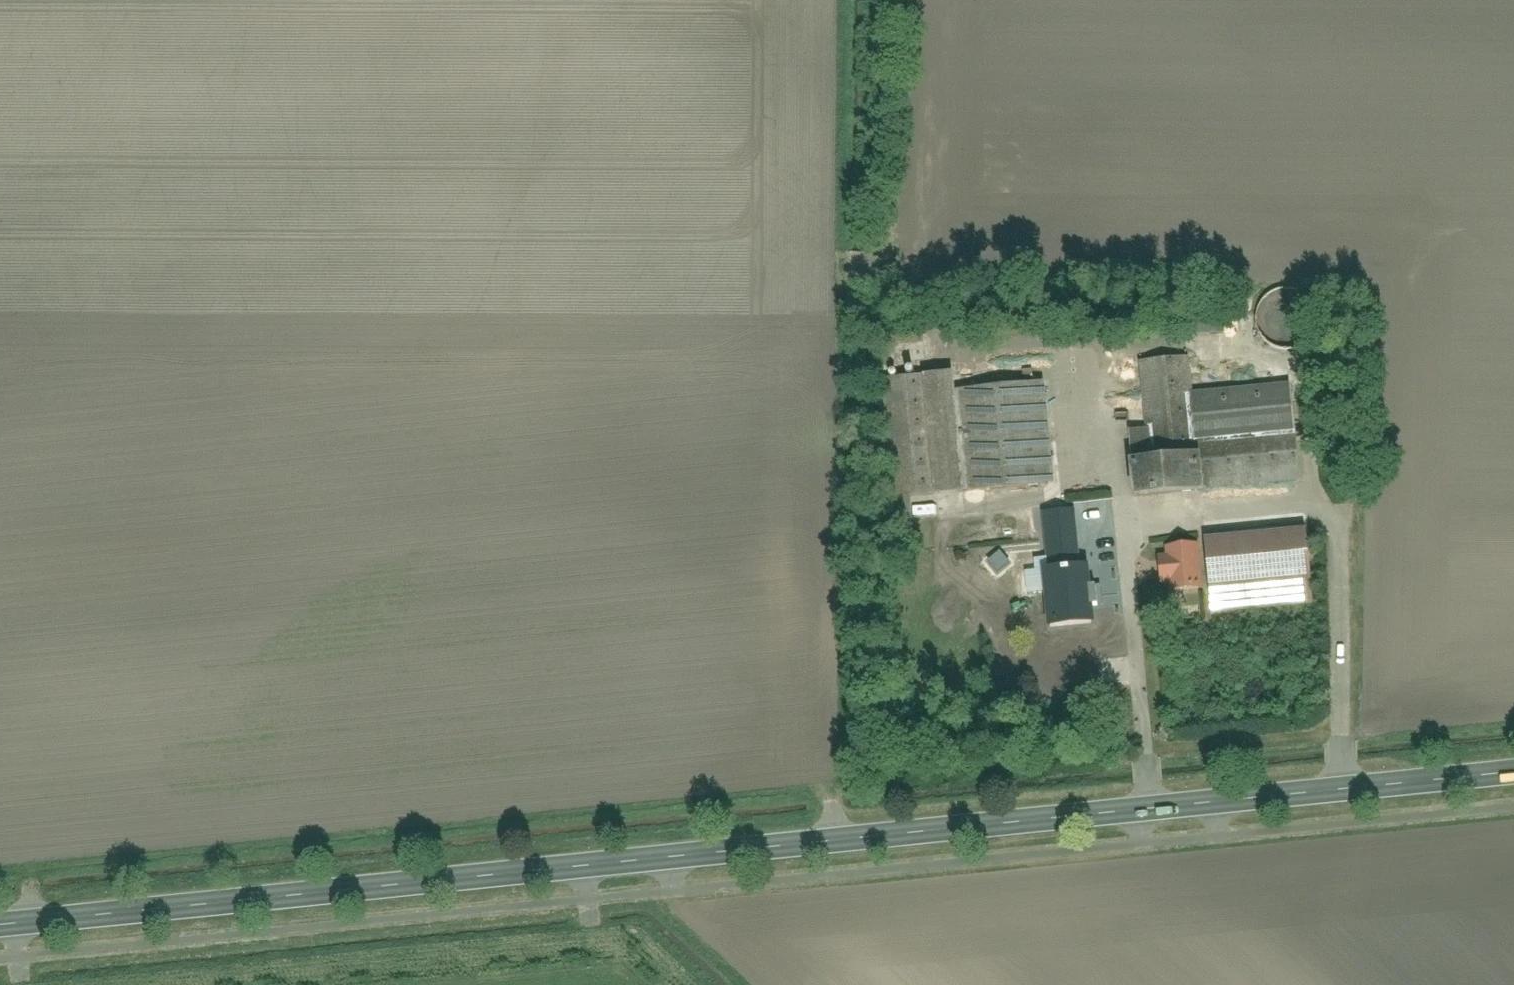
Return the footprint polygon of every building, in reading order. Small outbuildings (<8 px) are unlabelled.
[(1175,353),(1122,359),(1130,429),(1114,431),(1122,499),(1288,480),(1276,381),(1179,392),(1175,353)] [(949,489),(938,371),(904,375),(915,492),(949,489)] [(957,490),(1041,483),(1032,383),(949,391),(957,490)] [(1082,622),(1070,510),(1028,515),(1040,626),(1082,622)] [(1294,525),(1189,537),(1198,616),(1303,604),(1294,525)]
